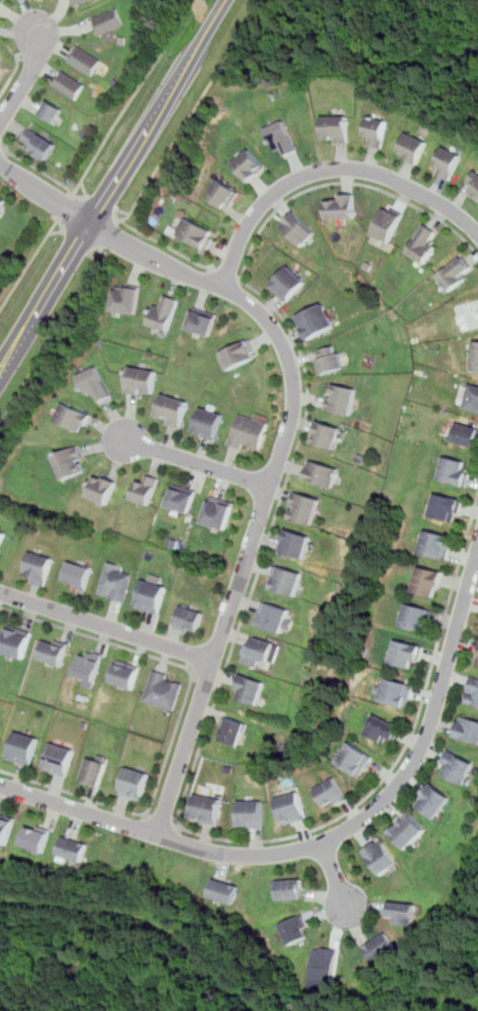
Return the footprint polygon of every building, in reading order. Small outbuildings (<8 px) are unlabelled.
[(100,35),(127,25),(120,7),(93,17),(100,35)] [(103,59),(77,44),(67,60),(94,75),(103,59)] [(75,99),(85,83),(62,69),(52,85),(75,99)] [(38,113),(54,122),(63,108),(48,98),(38,113)] [(325,142),(351,142),(351,114),(325,114),(325,142)] [(391,120),(372,114),(365,142),(383,148),(391,120)] [(278,153),(285,151),(287,155),(299,150),(286,119),(267,127),(278,153)] [(57,143),(29,126),(22,138),(30,143),(27,149),(45,161),(57,143)] [(430,139),(409,131),(399,155),(420,163),(430,139)] [(451,180),(465,154),(446,144),(433,170),(451,180)] [(266,166),(249,147),(232,162),(249,181),(266,166)] [(476,186),(471,191),(477,198),(477,169),(469,180),(476,186)] [(240,191),(220,177),(206,196),(227,211),(240,191)] [(358,194),(328,194),(328,219),(358,219),(358,194)] [(8,200),(0,195),(0,214),(8,200)] [(374,235),(392,243),(405,213),(386,205),(374,235)] [(283,223),(303,246),(317,233),(297,210),(283,223)] [(206,249),(215,231),(186,217),(177,235),(206,249)] [(441,246),(432,236),(437,232),(431,226),(408,245),(422,262),(441,246)] [(450,290),(477,273),(466,255),(438,273),(450,290)] [(269,283),(287,301),(308,280),(290,262),(269,283)] [(141,287),(116,284),(112,309),(137,313),(141,287)] [(164,304),(156,301),(148,323),(169,330),(180,299),(167,295),(164,304)] [(477,328),(477,298),(456,302),(461,331),(477,328)] [(337,326),(324,301),(297,314),(309,339),(337,326)] [(218,314),(194,304),(185,327),(208,337),(218,314)] [(227,369),(259,357),(251,337),(219,350),(227,369)] [(345,367),(338,344),(315,350),(322,374),(345,367)] [(98,391),(102,400),(113,394),(98,365),(79,374),(90,396),(98,391)] [(126,392),(153,396),(157,368),(130,365),(126,392)] [(359,387),(331,381),(326,409),(353,414),(359,387)] [(477,410),(477,384),(470,383),(466,409),(477,410)] [(182,425),(189,400),(163,392),(156,418),(182,425)] [(92,412),(63,400),(55,420),(84,432),(92,412)] [(193,432),(215,439),(224,412),(202,405),(193,432)] [(260,452),(268,419),(238,412),(230,444),(260,452)] [(344,427),(320,419),(312,441),(336,449),(344,427)] [(460,420),(453,439),(477,448),(477,426),(460,420)] [(65,480),(91,470),(80,443),(55,453),(65,480)] [(440,478),(467,486),(472,469),(464,467),(466,459),(447,454),(440,478)] [(305,478),(335,487),(341,467),(312,458),(305,478)] [(134,498),(153,504),(162,476),(144,470),(134,498)] [(89,495),(111,504),(120,481),(98,472),(89,495)] [(168,509),(192,515),(199,490),(175,483),(168,509)] [(320,496),(295,490),(289,518),(314,524),(320,496)] [(431,516),(459,521),(464,497),(436,491),(431,516)] [(236,500),(212,494),(205,523),(229,529),(236,500)] [(278,550),(304,559),(312,535),(287,526),(278,550)] [(448,558),(454,535),(427,528),(421,551),(448,558)] [(23,578),(46,585),(55,556),(32,549),(23,578)] [(94,566),(71,559),(64,583),(87,590),(94,566)] [(136,568),(110,560),(100,593),(126,601),(136,568)] [(295,595),(302,571),(274,563),(267,587),(295,595)] [(444,570),(421,564),(414,590),(437,596),(444,570)] [(160,612),(168,584),(145,578),(137,607),(160,612)] [(289,633),(295,608),(262,600),(256,624),(289,633)] [(403,627),(429,631),(432,607),(406,603),(403,627)] [(205,612),(182,604),(175,627),(198,634),(205,612)] [(33,630),(10,623),(1,651),(24,659),(33,630)] [(39,657),(62,666),(71,643),(48,634),(39,657)] [(261,657),(271,660),(276,641),(250,634),(243,662),(259,666),(261,657)] [(423,644),(396,638),(391,662),(418,668),(423,644)] [(85,677),(83,684),(94,687),(104,653),(84,647),(76,674),(85,677)] [(142,664),(119,657),(112,681),(134,688),(142,664)] [(176,709),(185,677),(154,669),(145,701),(176,709)] [(234,697),(259,704),(266,680),(241,672),(234,697)] [(472,675),(465,701),(477,705),(477,677),(472,675)] [(408,707),(414,683),(386,677),(380,700),(408,707)] [(387,733),(396,737),(401,725),(374,713),(365,733),(383,741),(387,733)] [(460,714),(455,735),(477,742),(477,719),(460,714)] [(240,745),(248,722),(227,716),(220,739),(240,745)] [(9,757),(31,764),(40,737),(18,730),(9,757)] [(359,776),(373,757),(350,740),(336,760),(359,776)] [(67,776),(76,749),(54,741),(45,768),(67,776)] [(439,771),(467,784),(477,761),(450,748),(439,771)] [(82,781),(102,786),(109,757),(90,752),(82,781)] [(150,772),(128,765),(119,793),(142,799),(150,772)] [(347,796),(334,776),(314,788),(326,808),(347,796)] [(454,796),(433,782),(418,804),(439,818),(454,796)] [(284,824),(307,817),(299,790),(275,797),(284,824)] [(191,816),(217,823),(223,799),(197,792),(191,816)] [(240,827),(263,827),(263,798),(240,798),(240,827)] [(390,831),(408,849),(429,829),(411,810),(390,831)] [(8,844),(17,816),(0,811),(0,841),(8,844)] [(46,852),(53,828),(30,821),(23,846),(46,852)] [(84,862),(89,842),(64,835),(58,855),(84,862)] [(364,848),(380,875),(399,863),(383,837),(364,848)] [(234,904),(241,885),(216,877),(209,896),(234,904)] [(278,879),(278,898),(304,898),(304,879),(278,879)] [(414,924),(419,905),(392,899),(388,919),(414,924)] [(311,936),(301,914),(281,923),(290,945),(311,936)] [(366,947),(378,963),(399,947),(387,931),(366,947)] [(311,987),(332,991),(338,950),(322,947),(320,959),(315,959),(311,987)]
